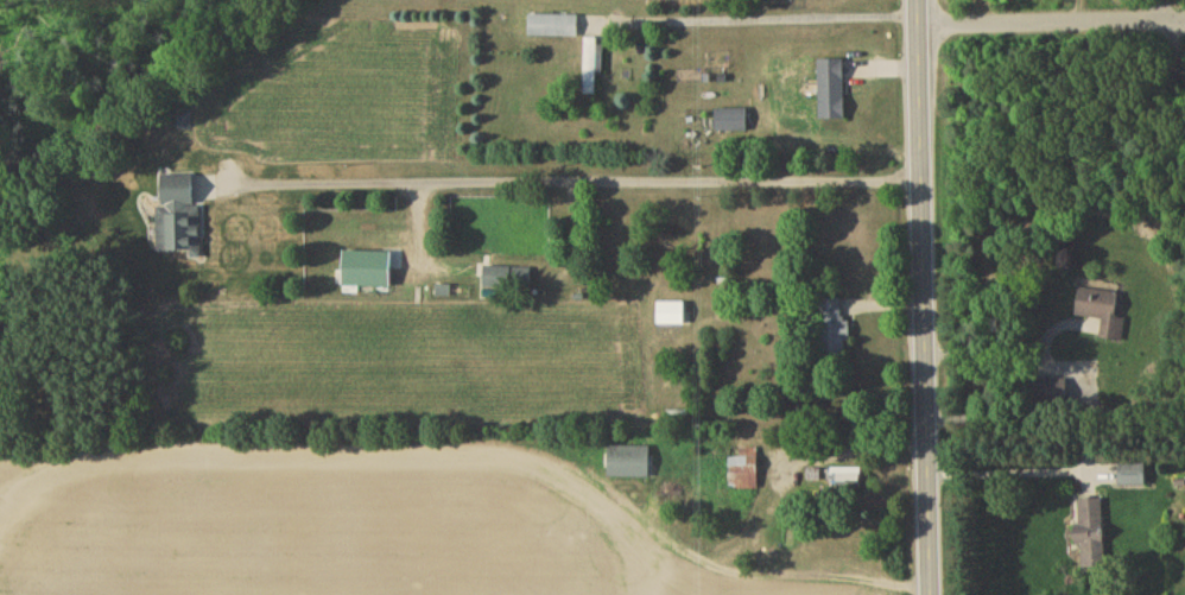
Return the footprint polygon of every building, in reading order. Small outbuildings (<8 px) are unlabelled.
[(530,40),(579,40),(579,19),(530,19),(530,40)] [(600,42),(585,42),(585,99),(600,99),(600,42)] [(845,63),(820,63),(820,123),(845,123),(845,63)] [(748,112),(717,112),(717,135),(748,135),(748,112)] [(202,207),(197,207),(197,178),(160,178),(160,256),(202,256),(202,207)] [(372,266),(343,266),(343,290),(372,290),(372,266)] [(486,292),(531,292),(531,270),(486,270),(486,292)] [(1123,346),(1125,320),(1119,320),(1121,295),(1080,292),(1078,320),(1103,321),(1102,345),(1123,346)] [(849,322),(844,323),(843,302),(822,302),(823,360),(849,360),(849,322)] [(686,305),(657,305),(657,328),(686,328),(686,305)] [(1032,408),(1068,409),(1069,383),(1033,382),(1032,408)] [(610,480),(651,480),(651,449),(610,449),(610,480)] [(730,459),(730,492),(759,492),(759,450),(738,450),(738,459),(730,459)] [(1121,488),(1146,488),(1146,467),(1121,467),(1121,488)] [(863,491),(863,471),(828,471),(828,491),(863,491)] [(1079,503),(1080,571),(1106,571),(1104,502),(1079,503)]
